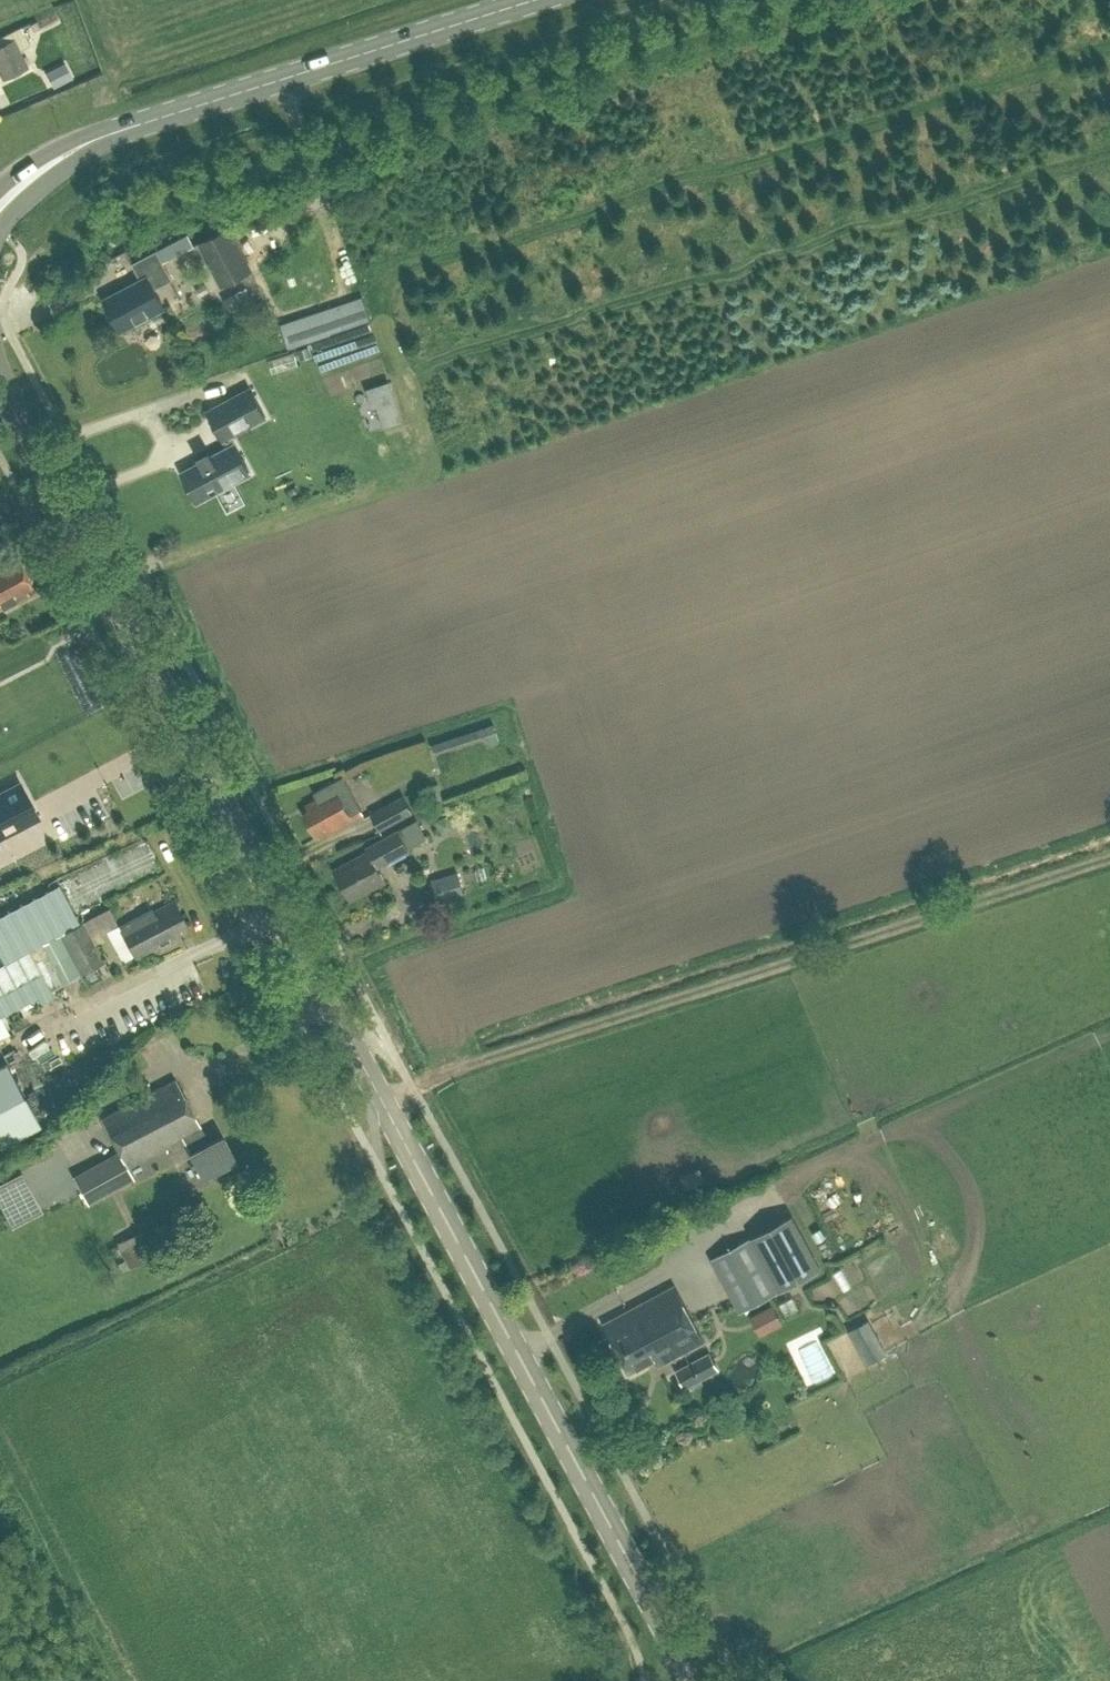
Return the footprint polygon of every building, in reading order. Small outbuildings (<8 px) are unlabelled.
[(0,44),(0,73),(3,78),(27,66),(13,38),(0,44)] [(254,270),(231,225),(199,241),(222,286),(254,270)] [(125,253),(155,240),(151,230),(120,243),(125,253)] [(186,233),(131,262),(140,283),(103,300),(118,331),(165,309),(154,286),(170,278),(162,261),(192,245),(186,233)] [(222,297),(229,312),(243,306),(242,304),(236,292),(236,291),(222,297)] [(356,293),(277,314),(283,336),(362,315),(356,293)] [(310,344),(298,349),(301,359),(314,355),(310,344)] [(389,382),(368,389),(374,406),(378,404),(385,425),(402,420),(389,382)] [(251,386),(207,410),(223,441),(224,441),(228,448),(236,443),(232,436),(268,417),(251,386)] [(199,462),(181,472),(196,501),(237,480),(236,479),(251,472),(236,443),(228,448),(221,451),(211,456),(209,450),(207,451),(208,452),(198,457),(197,456),(196,457),(199,462)] [(1,609),(16,601),(13,596),(31,586),(17,560),(0,569),(0,606),(1,609)] [(494,723),(432,743),(436,753),(498,733),(494,723)] [(316,837),(362,812),(342,775),(312,791),(315,797),(304,803),(307,809),(302,812),(316,837)] [(0,793),(0,835),(36,817),(19,783),(0,793)] [(381,829),(414,811),(405,794),(371,812),(381,829)] [(409,848),(428,837),(418,819),(399,829),(367,846),(369,849),(334,868),(351,899),(386,880),(378,865),(409,848)] [(458,871),(432,878),(439,901),(465,893),(458,871)] [(67,883),(0,916),(0,943),(9,961),(0,965),(0,1014),(109,961),(99,940),(96,935),(90,922),(86,923),(67,883)] [(151,908),(117,925),(132,955),(179,931),(177,928),(184,924),(173,901),(152,911),(151,908)] [(110,910),(89,920),(90,922),(96,935),(99,940),(105,937),(103,932),(117,925),(110,910)] [(39,1123),(5,1060),(0,1063),(0,1144),(39,1123)] [(174,1078),(100,1117),(117,1150),(71,1174),(86,1201),(132,1177),(126,1165),(181,1137),(200,1174),(233,1157),(221,1133),(207,1141),(174,1078)] [(822,1267),(793,1214),(711,1258),(740,1312),(822,1267)] [(628,1370),(652,1356),(657,1365),(704,1338),(673,1284),(602,1324),(628,1370)] [(856,1341),(868,1363),(888,1352),(876,1331),(856,1341)] [(693,1359),(675,1369),(684,1387),(702,1378),(693,1359)]
